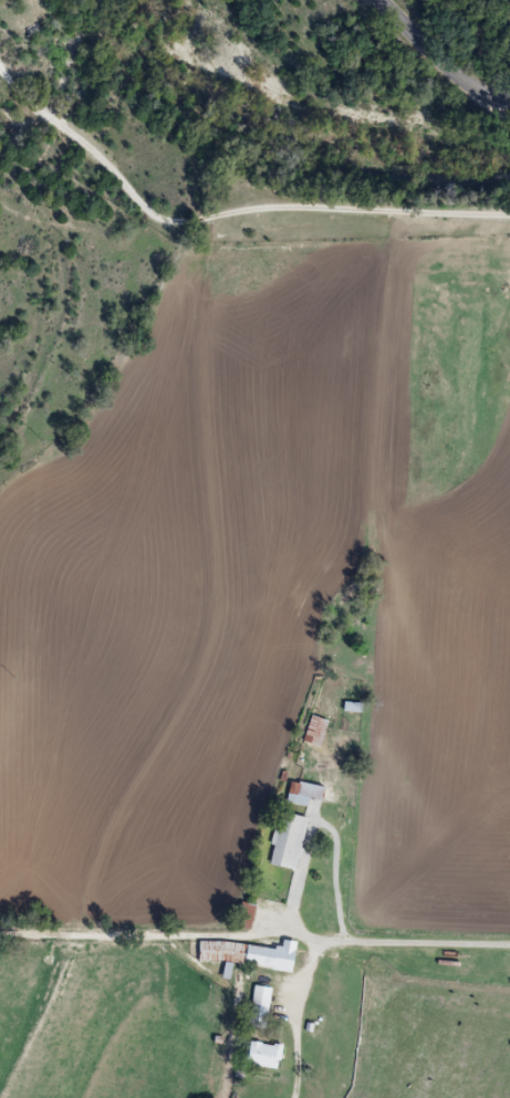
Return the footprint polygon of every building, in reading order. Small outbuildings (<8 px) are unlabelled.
[(308,740),(327,746),(335,720),(317,714),(308,740)] [(315,806),(317,797),(330,800),(333,787),(298,779),(293,801),(315,806)] [(277,864),(306,869),(315,816),(285,811),(277,864)] [(305,941),(288,939),(287,949),(206,938),(204,958),(301,971),(305,941)] [(272,1029),(279,987),(260,984),(253,1026),(272,1029)] [(290,1047),(256,1039),(251,1062),(285,1069),(290,1047)]
